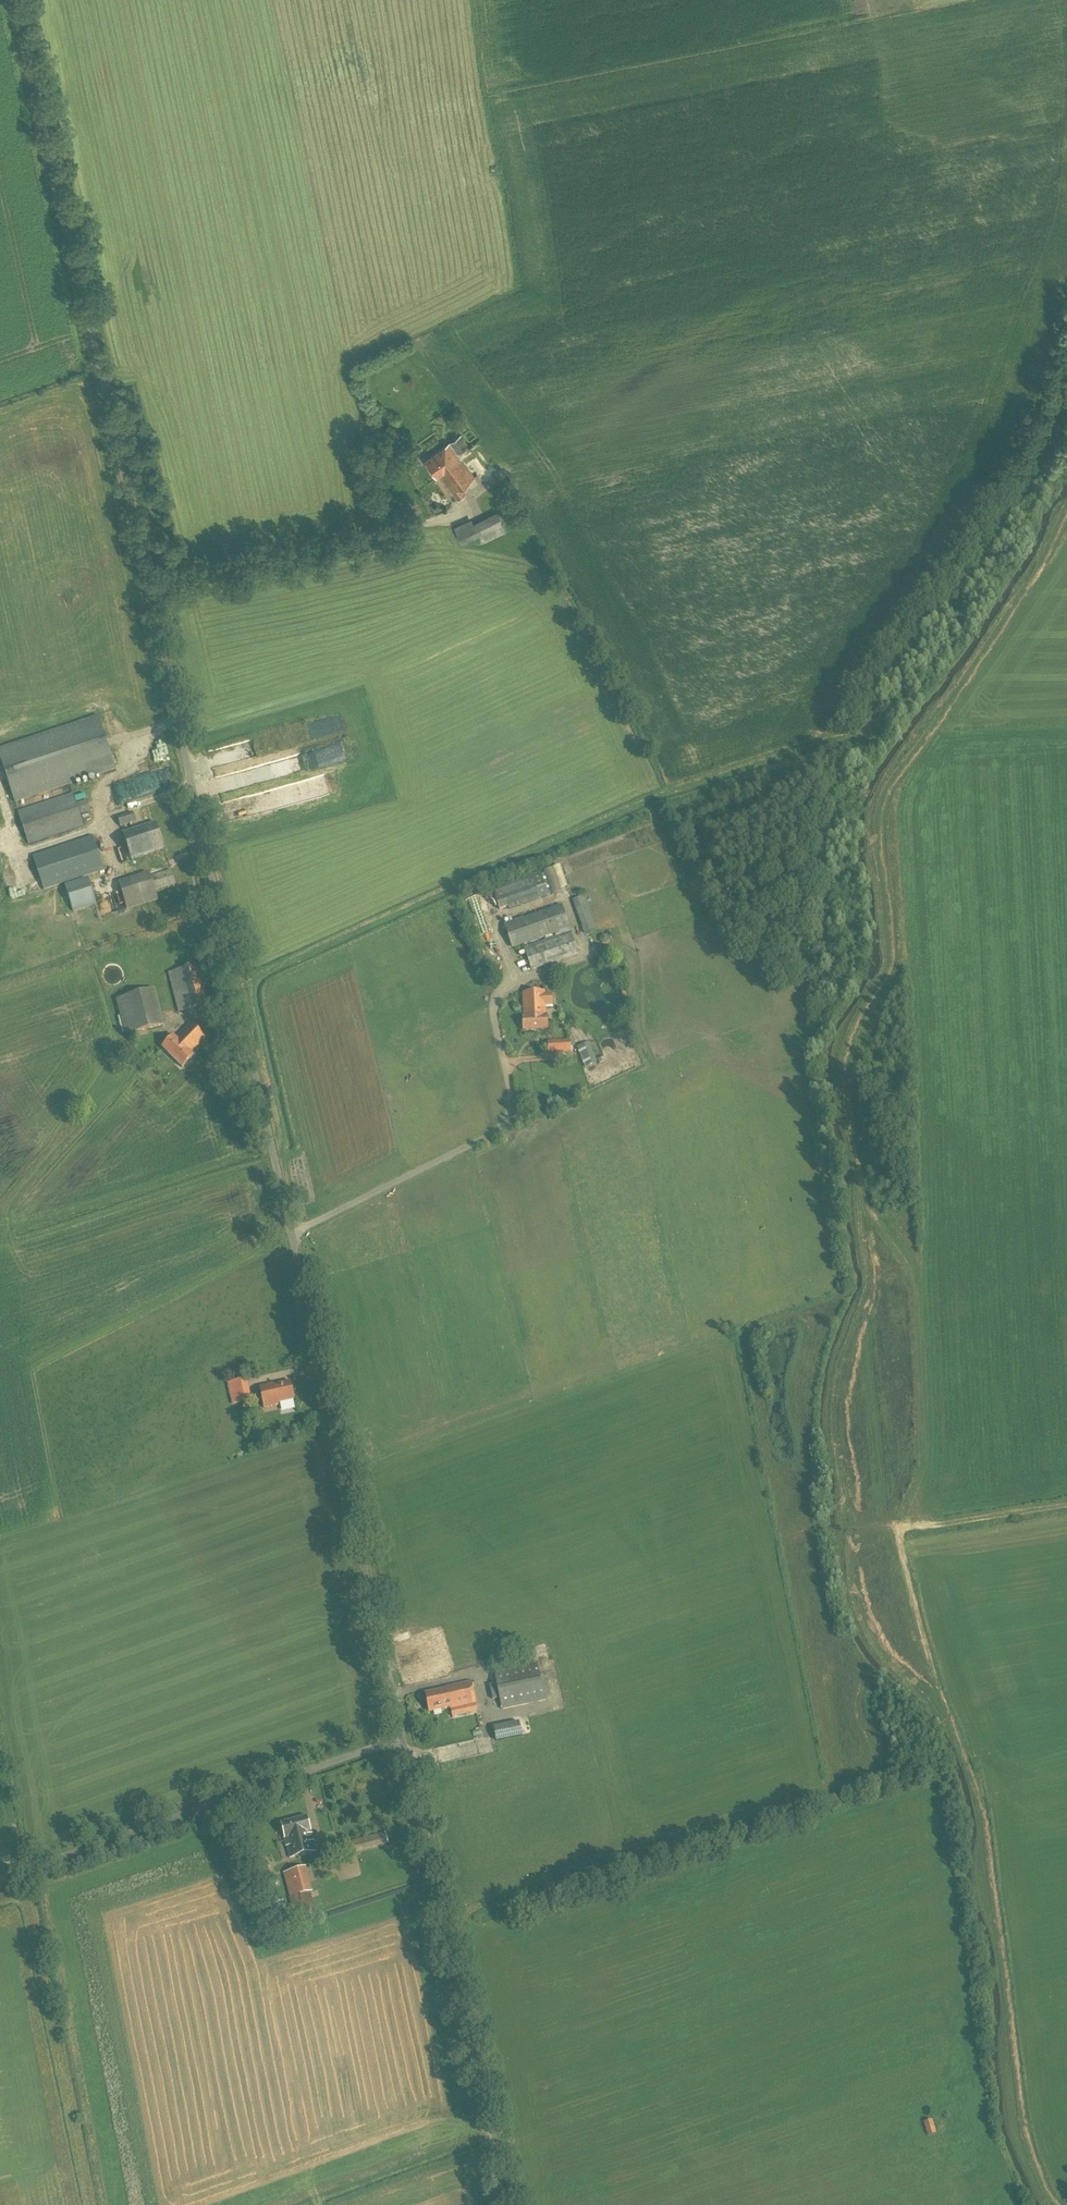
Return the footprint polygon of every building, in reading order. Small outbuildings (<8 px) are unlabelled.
[(469,448),(461,435),(425,461),(436,476),(438,475),(457,501),(466,495),(461,488),(493,464),(477,442),(469,448)] [(366,449),(374,447),(372,438),(364,440),(366,449)] [(506,532),(496,511),(474,523),(471,519),(454,527),(462,544),(478,536),(482,543),(506,532)] [(65,786),(115,769),(98,715),(0,748),(0,758),(15,803),(65,786)] [(128,799),(158,792),(154,775),(145,777),(146,782),(132,786),(132,784),(125,785),(128,799)] [(76,804),(73,793),(17,811),(29,844),(84,826),(80,815),(90,811),(87,801),(76,804)] [(121,827),(136,822),(133,812),(117,817),(121,827)] [(131,859),(165,849),(156,822),(123,833),(131,859)] [(44,890),(65,883),(104,870),(93,835),(69,842),(65,844),(32,855),(44,890)] [(138,872),(150,868),(148,864),(136,867),(138,872)] [(176,884),(171,870),(151,876),(149,872),(118,881),(127,909),(158,899),(155,890),(176,884)] [(509,910),(539,900),(549,896),(541,872),(530,875),(492,889),(499,910),(508,907),(509,910)] [(65,885),(73,912),(97,904),(88,878),(65,885)] [(561,905),(551,908),(504,925),(512,949),(555,934),(556,937),(524,948),(531,970),(579,954),(568,923),(561,905)] [(178,1012),(210,1004),(199,964),(168,973),(178,1012)] [(126,1036),(165,1025),(155,988),(116,999),(126,1036)] [(545,992),(545,991),(522,992),(523,1016),(523,1031),(548,1030),(547,1015),(546,1015),(546,1006),(553,1006),(552,992),(545,992)] [(206,1039),(190,1023),(176,1038),(174,1035),(162,1047),(182,1068),(194,1056),(192,1053),(206,1039)] [(548,1053),(571,1052),(570,1040),(548,1041),(548,1053)] [(584,1067),(597,1062),(590,1043),(577,1047),(584,1067)] [(233,1405),(242,1403),(252,1400),(247,1378),(227,1382),(233,1405)] [(294,1400),(290,1381),(275,1384),(274,1383),(259,1386),(264,1408),(279,1405),(279,1403),(294,1400)] [(545,1701),(537,1662),(494,1671),(496,1683),(489,1685),(492,1699),(499,1698),(502,1710),(545,1701)] [(475,1703),(471,1682),(446,1687),(446,1688),(425,1693),(429,1711),(451,1707),(451,1708),(450,1709),(452,1717),(477,1712),(476,1703),(475,1703)] [(498,1730),(499,1739),(526,1735),(525,1727),(498,1730)] [(311,1833),(307,1816),(281,1823),(285,1838),(283,1838),(289,1858),(317,1851),(313,1833),(311,1833)] [(331,1858),(388,1843),(385,1832),(327,1847),(331,1858)] [(294,1920),(316,1914),(316,1913),(311,1892),(312,1892),(306,1867),(284,1873),(291,1897),(289,1897),(292,1911),(294,1920)] [(927,2135),(935,2132),(932,2119),(924,2122),(927,2135)]
